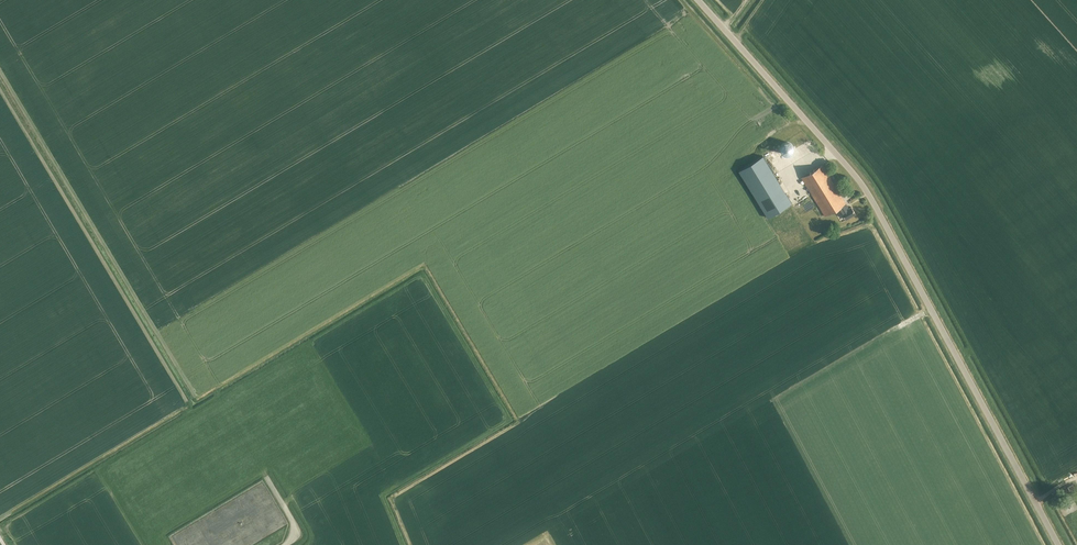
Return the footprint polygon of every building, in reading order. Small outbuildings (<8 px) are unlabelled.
[(786,139),(777,147),(785,157),(794,148),(786,139)] [(763,155),(739,170),(768,217),(790,203),(792,202),(772,171),(763,155)] [(846,219),(856,213),(852,207),(848,208),(845,203),(846,203),(823,165),(802,178),(826,216),(840,207),(843,212),(842,212),(846,219)]
